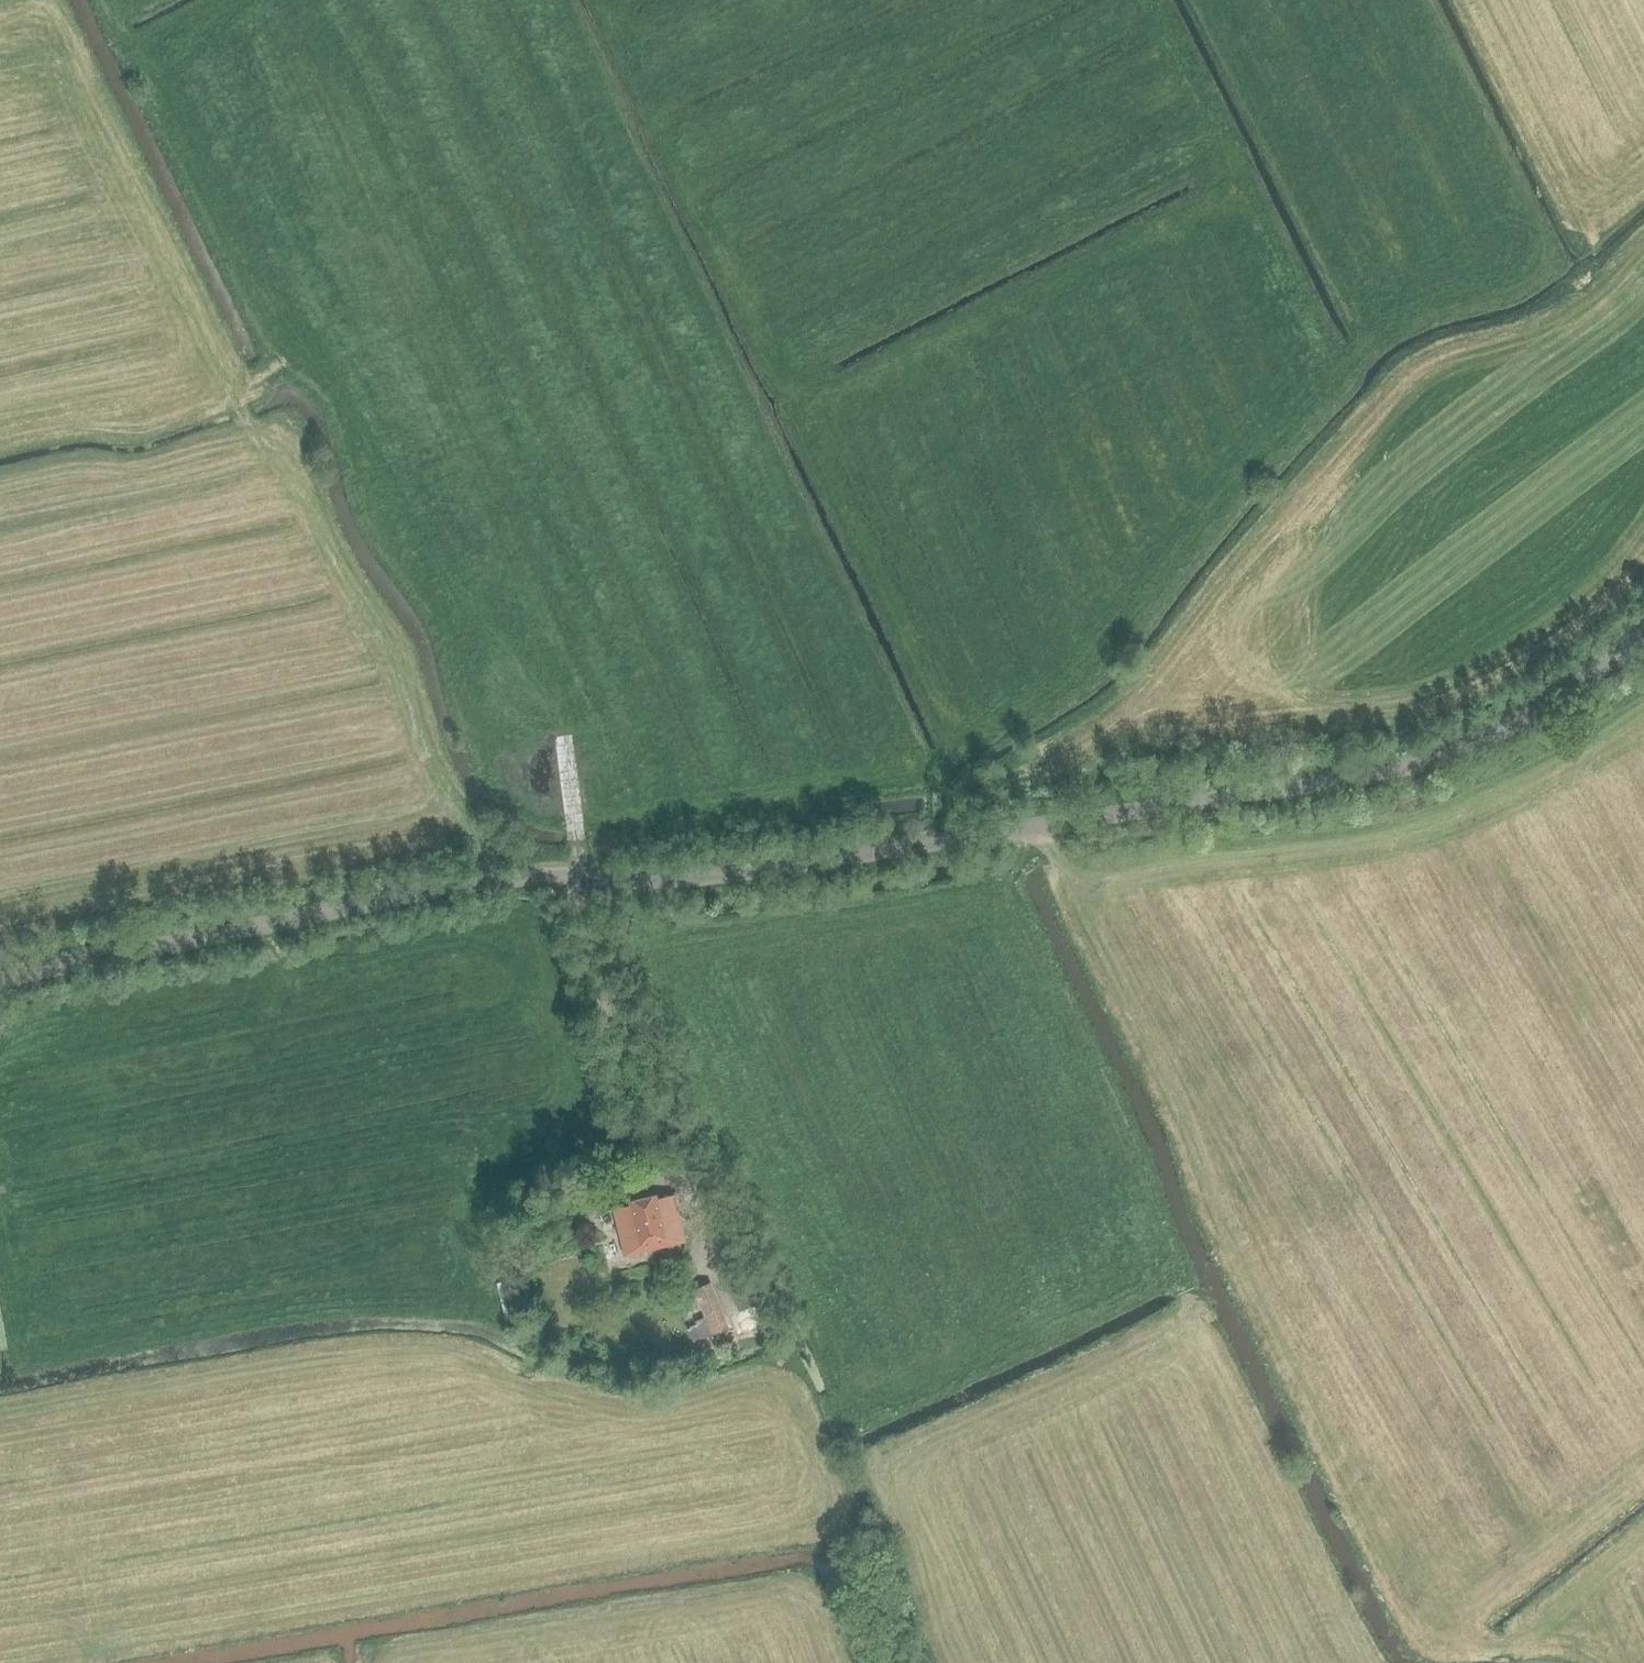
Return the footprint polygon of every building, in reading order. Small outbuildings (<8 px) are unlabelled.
[(614,1209),(624,1256),(685,1242),(675,1196),(658,1199),(657,1195),(630,1201),(631,1206),(614,1209)] [(747,1269),(725,1277),(738,1311),(727,1316),(735,1338),(761,1328),(764,1336),(775,1332),(757,1284),(753,1285),(747,1269)] [(710,1283),(693,1289),(704,1317),(695,1321),(697,1325),(688,1329),(693,1341),(727,1329),(710,1283)]
